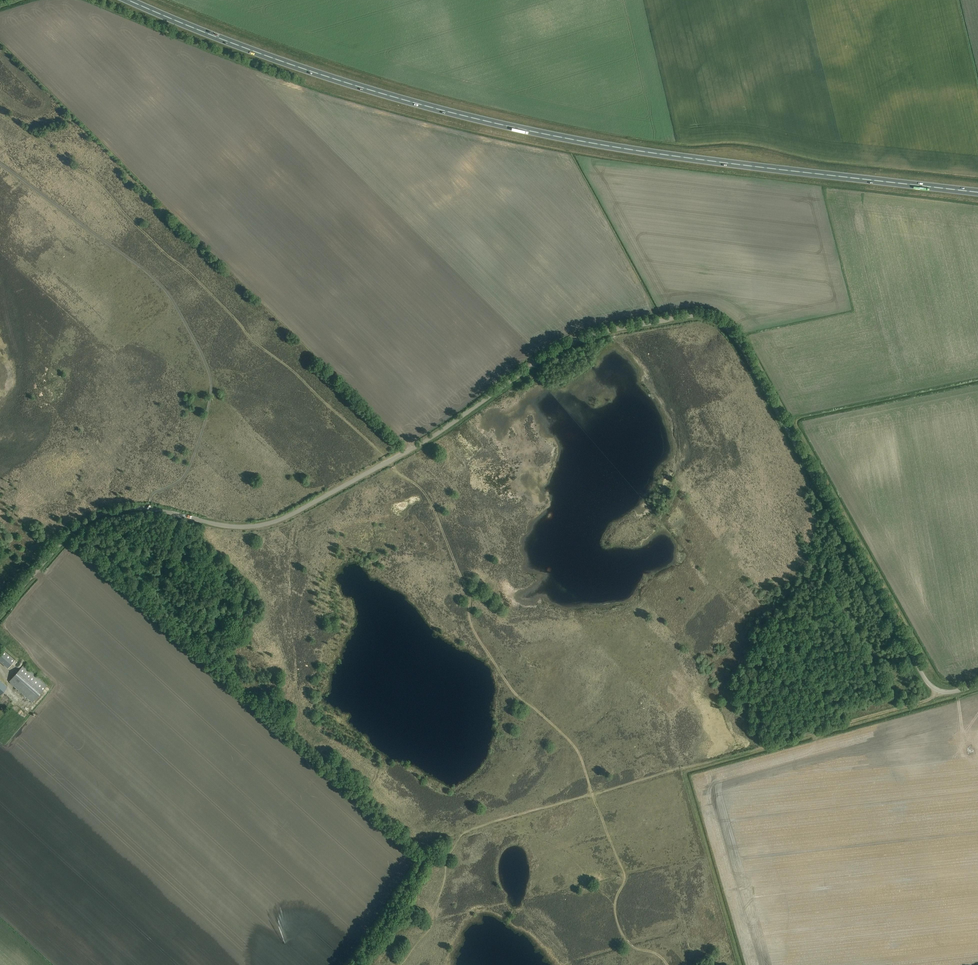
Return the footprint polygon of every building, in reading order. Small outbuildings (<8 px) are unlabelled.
[(3,613),(6,616),(16,606),(12,602),(3,613)] [(16,659),(4,649),(0,654),(0,660),(8,668),(16,659)] [(33,701),(47,685),(23,665),(9,681),(33,701)]
